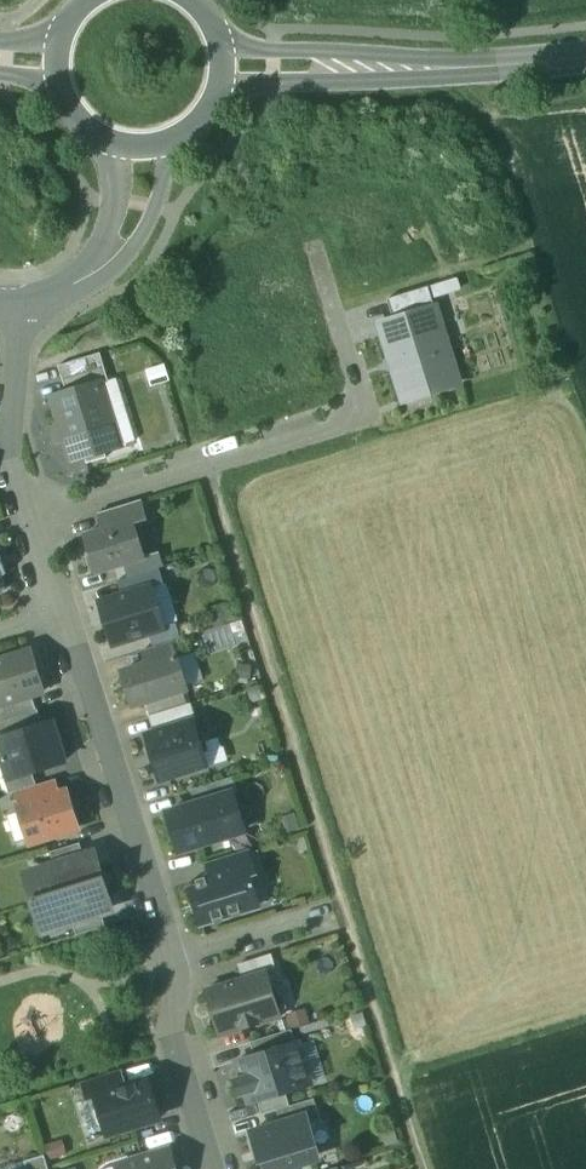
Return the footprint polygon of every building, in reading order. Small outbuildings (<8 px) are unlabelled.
[(429,287),(388,300),(394,321),(435,308),(429,287)] [(394,321),(380,325),(402,394),(428,387),(430,393),(459,384),(446,341),(435,308),(394,321)] [(101,354),(87,358),(91,372),(105,368),(101,354)] [(87,358),(59,367),(63,380),(91,372),(87,358)] [(105,368),(91,372),(95,386),(101,384),(109,382),(105,368)] [(91,372),(63,380),(67,394),(95,386),(91,372)] [(67,394),(54,399),(73,461),(85,457),(105,451),(120,446),(101,384),(95,386),(67,394)] [(105,451),(85,457),(87,464),(107,458),(105,451)] [(141,501),(99,514),(104,531),(133,522),(134,525),(147,521),(141,501)] [(104,531),(85,537),(97,573),(144,558),(134,525),(133,522),(104,531)] [(160,569),(117,582),(122,596),(150,588),(151,589),(164,585),(160,569)] [(122,596),(101,603),(114,645),(149,634),(163,630),(163,628),(151,589),(150,588),(122,596)] [(176,624),(163,628),(163,630),(149,634),(154,648),(172,642),(181,639),(176,624)] [(154,648),(144,651),(148,665),(176,656),(172,642),(154,648)] [(0,661),(0,706),(32,696),(43,693),(30,652),(0,661)] [(148,665),(123,673),(133,706),(187,690),(176,656),(148,665)] [(0,706),(0,722),(37,710),(32,696),(0,706)] [(191,704),(149,717),(154,732),(194,720),(195,721),(196,721),(191,704)] [(0,722),(0,735),(1,739),(42,726),(38,710),(37,710),(0,722)] [(154,732),(145,735),(160,782),(209,767),(205,753),(209,752),(203,732),(199,734),(195,721),(194,720),(154,732)] [(0,739),(0,750),(9,778),(9,780),(33,772),(65,762),(52,723),(1,739),(0,739)] [(33,772),(9,780),(9,778),(5,780),(10,795),(15,793),(37,786),(33,772)] [(233,778),(191,791),(196,805),(233,794),(238,792),(233,778)] [(37,786),(15,793),(20,808),(60,795),(60,794),(56,780),(37,786)] [(20,808),(31,844),(78,829),(66,793),(60,794),(60,795),(20,808)] [(196,805),(168,814),(179,851),(244,831),(233,794),(196,805)] [(80,844),(51,853),(55,867),(56,868),(57,866),(81,859),(83,860),(84,858),(80,844)] [(190,883),(203,924),(259,906),(249,875),(256,873),(249,851),(209,863),(213,876),(190,883)] [(81,859),(57,866),(56,868),(51,878),(39,872),(30,888),(35,904),(102,883),(97,867),(83,860),(81,859)] [(102,883),(35,904),(40,919),(56,927),(62,916),(73,921),(74,922),(98,915),(99,912),(107,897),(102,883)] [(98,915),(74,922),(73,921),(72,922),(77,936),(106,927),(101,913),(99,912),(98,915)] [(238,962),(241,974),(273,966),(270,954),(238,962)] [(244,981),(230,985),(230,983),(207,991),(221,1037),(280,1018),(266,972),(243,979),(244,981)] [(292,1030),(251,1043),(255,1057),(296,1044),(292,1030)] [(255,1057),(237,1062),(242,1078),(235,1080),(239,1096),(246,1094),(249,1104),(286,1093),(312,1085),(299,1043),(296,1044),(255,1057)] [(122,1070),(81,1083),(86,1101),(96,1098),(96,1096),(127,1087),(122,1070)] [(127,1087),(96,1096),(96,1098),(99,1104),(95,1112),(99,1125),(106,1129),(108,1135),(160,1119),(148,1080),(127,1087)] [(286,1093),(258,1101),(262,1115),(277,1111),(290,1107),(286,1093)] [(290,1107),(277,1111),(281,1124),(307,1117),(309,1124),(310,1124),(321,1120),(315,1099),(290,1107)] [(251,1134),(260,1161),(262,1160),(265,1168),(285,1168),(319,1158),(315,1145),(316,1144),(310,1124),(309,1124),(307,1117),(281,1124),(251,1134)] [(117,1167),(117,1168),(176,1168),(170,1150),(117,1167)] [(25,1162),(27,1168),(49,1168),(45,1156),(25,1162)]
